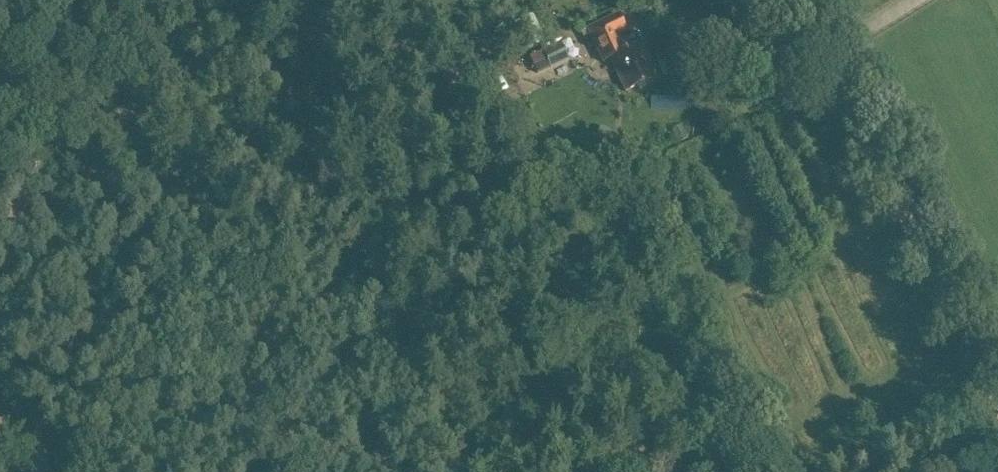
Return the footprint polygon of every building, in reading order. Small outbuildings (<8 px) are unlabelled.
[(657,77),(641,43),(622,52),(619,45),(622,44),(617,33),(625,30),(618,15),(587,30),(594,44),(598,42),(607,61),(609,60),(625,93),(657,77)] [(543,51),(552,69),(570,61),(561,42),(543,51)]
